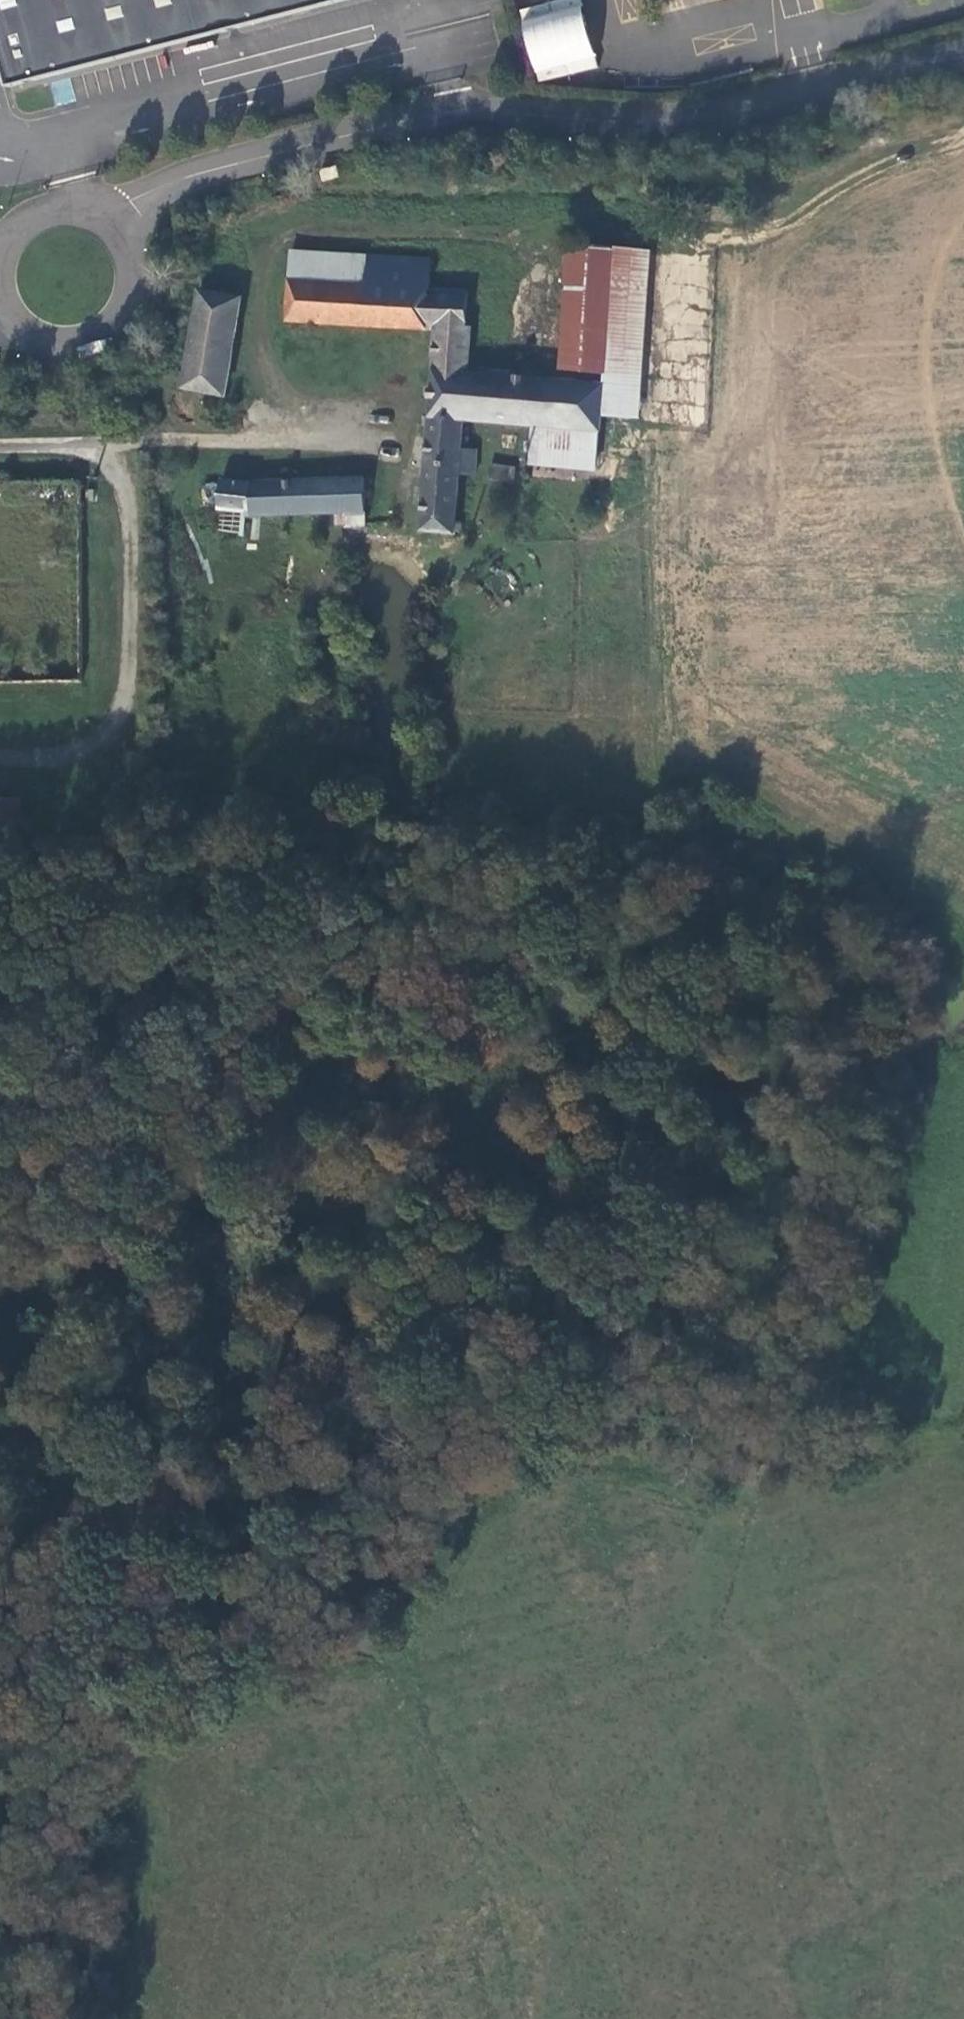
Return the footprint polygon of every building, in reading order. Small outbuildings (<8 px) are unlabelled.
[(10,87),(350,0),(0,0),(0,50),(2,60),(10,87)] [(595,69),(580,0),(554,0),(518,8),(534,82),(595,69)] [(598,416),(633,420),(647,252),(569,245),(556,381),(600,385),(601,385),(598,416)] [(287,250),(285,280),(363,285),(365,255),(287,250)] [(600,385),(556,381),(463,373),(466,328),(462,327),(464,290),(427,288),(428,259),(365,255),(363,285),(285,280),(283,322),(430,332),(414,535),(448,538),(449,532),(458,533),(459,524),(450,523),(454,474),(471,476),(473,452),(456,451),(459,420),(531,425),(594,431),(596,431),(598,416),(601,385),(600,385)] [(237,298),(196,291),(179,392),(218,399),(237,298)] [(590,468),(594,431),(531,425),(528,463),(590,468)] [(514,465),(488,463),(487,475),(512,478),(514,465)] [(355,479),(211,483),(211,491),(209,488),(206,487),(204,487),(199,487),(195,489),(194,490),(191,493),(190,497),(190,499),(190,502),(193,505),(195,507),(197,508),(201,509),(205,508),(207,508),(211,505),(211,513),(240,512),(241,515),(340,511),(356,510),(355,479)] [(356,510),(340,511),(341,525),(357,524),(356,510)]
